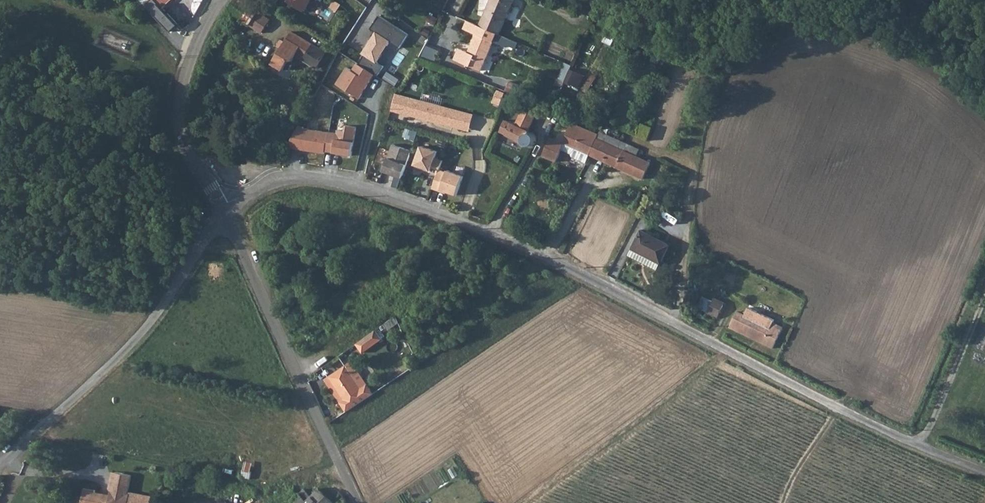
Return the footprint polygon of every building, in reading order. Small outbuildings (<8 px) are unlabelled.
[(249,25),(259,11),(241,0),(235,0),(229,10),(249,25)] [(287,0),(303,11),(310,0),(287,0)] [(479,26),(497,33),(499,34),(514,0),(490,0),(479,26)] [(270,19),(259,11),(249,25),(260,32),(264,25),(265,26),(270,19)] [(435,25),(438,19),(430,14),(426,20),(435,25)] [(366,55),(360,64),(375,73),(378,75),(383,66),(377,62),(390,41),(400,48),(408,34),(379,16),(370,29),(375,32),(362,53),(366,55)] [(507,44),(509,38),(499,34),(497,33),(479,26),(470,49),(471,50),(470,53),(464,50),(460,61),(481,71),(495,38),(500,40),(499,41),(507,44)] [(326,51),(291,31),(285,42),(281,39),(277,45),(281,48),(272,63),(283,70),(289,59),(292,60),(295,56),(304,61),(305,60),(316,67),(326,51)] [(405,53),(398,49),(392,58),(400,63),(405,53)] [(436,55),(430,50),(427,54),(432,59),(436,55)] [(661,56),(653,53),(650,60),(658,64),(661,56)] [(662,66),(667,55),(664,53),(658,65),(662,66)] [(360,64),(357,63),(353,70),(348,67),(337,84),(359,98),(375,73),(360,64)] [(565,81),(569,72),(564,69),(559,79),(565,81)] [(578,72),(570,69),(569,72),(565,81),(572,85),(578,72)] [(584,75),(578,72),(572,85),(579,87),(584,75)] [(565,81),(559,79),(557,78),(555,84),(563,86),(565,81)] [(375,79),(371,84),(384,93),(388,88),(375,79)] [(506,90),(525,97),(528,88),(509,81),(506,90)] [(505,93),(497,90),(491,103),(499,107),(505,93)] [(422,100),(395,93),(391,110),(443,124),(453,126),(457,112),(447,109),(447,107),(440,105),(440,107),(433,105),(433,103),(431,103),(431,105),(422,102),(422,100)] [(576,104),(569,102),(566,110),(573,112),(576,104)] [(529,132),(529,130),(528,130),(536,113),(523,107),(515,124),(512,122),(504,119),(499,131),(506,134),(506,135),(523,144),(526,145),(527,145),(528,145),(529,146),(530,146),(531,146),(532,146),(532,145),(533,145),(534,144),(535,144),(535,143),(536,143),(536,141),(537,141),(537,140),(537,139),(537,138),(537,137),(536,136),(536,135),(535,135),(535,134),(534,134),(533,133),(532,133),(529,132)] [(474,114),(457,110),(457,112),(453,126),(470,129),(474,114)] [(640,125),(632,122),(629,132),(637,135),(640,125)] [(561,150),(587,161),(589,155),(598,134),(571,123),(563,143),(550,137),(542,156),(556,162),(558,156),(561,150)] [(647,140),(652,127),(642,124),(638,136),(647,140)] [(329,131),(329,133),(325,151),(351,155),(356,127),(346,125),(345,131),(338,130),(337,132),(329,131)] [(299,126),(288,147),(325,154),(325,151),(329,133),(303,129),(303,127),(299,126)] [(629,153),(632,146),(600,131),(599,134),(598,134),(589,155),(600,159),(606,162),(643,179),(651,162),(636,156),(629,153)] [(411,150),(392,143),(384,167),(389,169),(387,172),(402,177),(411,150)] [(437,151),(421,145),(414,165),(437,174),(439,169),(442,160),(435,157),(437,151)] [(636,156),(639,149),(632,146),(629,153),(636,156)] [(587,161),(561,150),(558,156),(569,160),(570,164),(583,169),(587,161)] [(595,168),(601,171),(606,162),(600,159),(595,168)] [(456,194),(463,175),(447,170),(446,172),(439,169),(437,174),(432,188),(440,191),(441,189),(456,194)] [(670,245),(641,230),(632,248),(661,263),(670,245)] [(661,263),(632,248),(628,255),(657,270),(661,263)] [(707,312),(713,301),(703,296),(697,307),(707,312)] [(725,303),(714,298),(713,301),(707,312),(717,317),(725,303)] [(756,313),(748,310),(745,315),(753,319),(756,313)] [(753,319),(745,315),(737,311),(729,327),(743,333),(744,330),(765,340),(763,343),(773,348),(783,327),(756,313),(753,319)] [(375,329),(356,343),(363,352),(382,338),(375,329)] [(744,330),(743,333),(763,343),(765,340),(744,330)] [(339,355),(323,367),(329,377),(346,366),(346,365),(339,355)] [(346,365),(346,366),(361,388),(367,384),(352,361),(346,365)] [(346,366),(329,377),(344,399),(340,402),(346,411),(373,393),(367,384),(361,388),(346,366)] [(329,377),(325,379),(340,402),(344,399),(329,377)] [(124,474),(113,472),(111,479),(122,481),(124,474)] [(131,475),(124,474),(122,481),(111,479),(109,488),(111,490),(110,495),(109,498),(95,495),(96,492),(96,490),(85,487),(82,502),(150,502),(152,497),(130,492),(129,494),(127,494),(131,475)] [(319,489),(311,496),(306,502),(299,494),(291,502),(333,502),(319,489)] [(311,496),(304,489),(299,494),(306,502),(311,496)]
